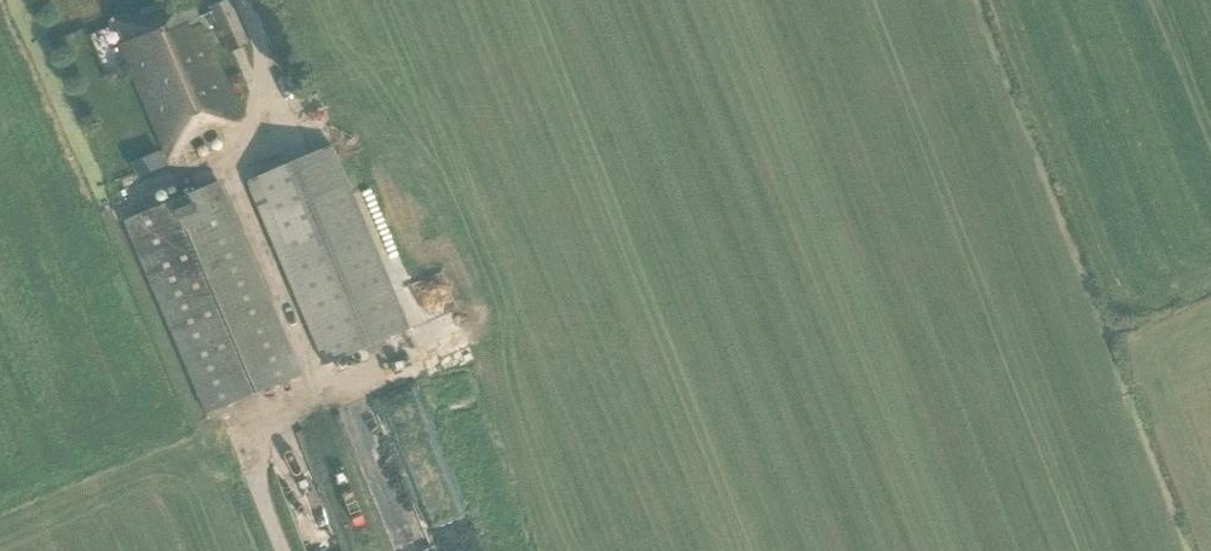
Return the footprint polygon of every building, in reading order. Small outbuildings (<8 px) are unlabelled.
[(247,45),(228,0),(209,8),(211,13),(197,18),(190,0),(163,0),(110,22),(167,159),(222,136),(219,130),(241,121),(205,37),(219,31),(227,51),(229,53),(247,45)] [(324,365),(409,329),(332,147),(247,183),(324,365)] [(139,174),(159,166),(154,154),(134,162),(139,174)] [(206,414),(300,375),(218,182),(124,222),(206,414)] [(349,550),(479,550),(471,527),(442,536),(440,531),(387,548),(381,529),(345,540),(349,550)]
